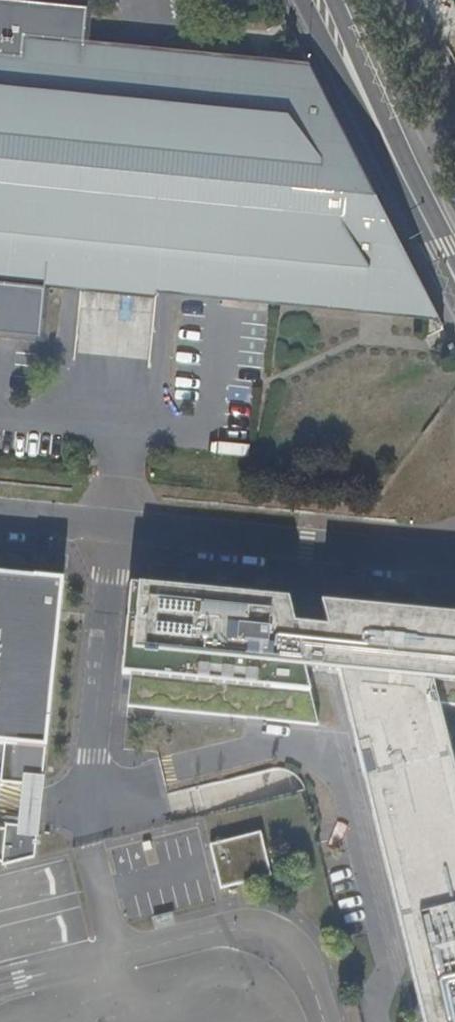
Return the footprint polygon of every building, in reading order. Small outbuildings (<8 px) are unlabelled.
[(33,334),(38,283),(437,316),(308,65),(81,43),(85,2),(62,0),(0,0),(0,331),(33,334)] [(49,581),(0,576),(0,785),(28,787),(49,581)] [(371,811),(399,927),(408,925),(416,956),(407,958),(422,1021),(454,1021),(454,916),(454,914),(454,790),(436,795),(428,763),(451,758),(438,706),(454,707),(454,619),(319,605),(326,630),(292,627),(286,602),(129,586),(121,675),(129,676),(126,708),(317,726),(303,671),(338,673),(363,779),(373,777),(380,809),(371,811)] [(0,827),(0,868),(37,858),(42,832),(23,829),(0,827)] [(260,836),(211,848),(222,891),(253,883),(271,879),(260,836)]
